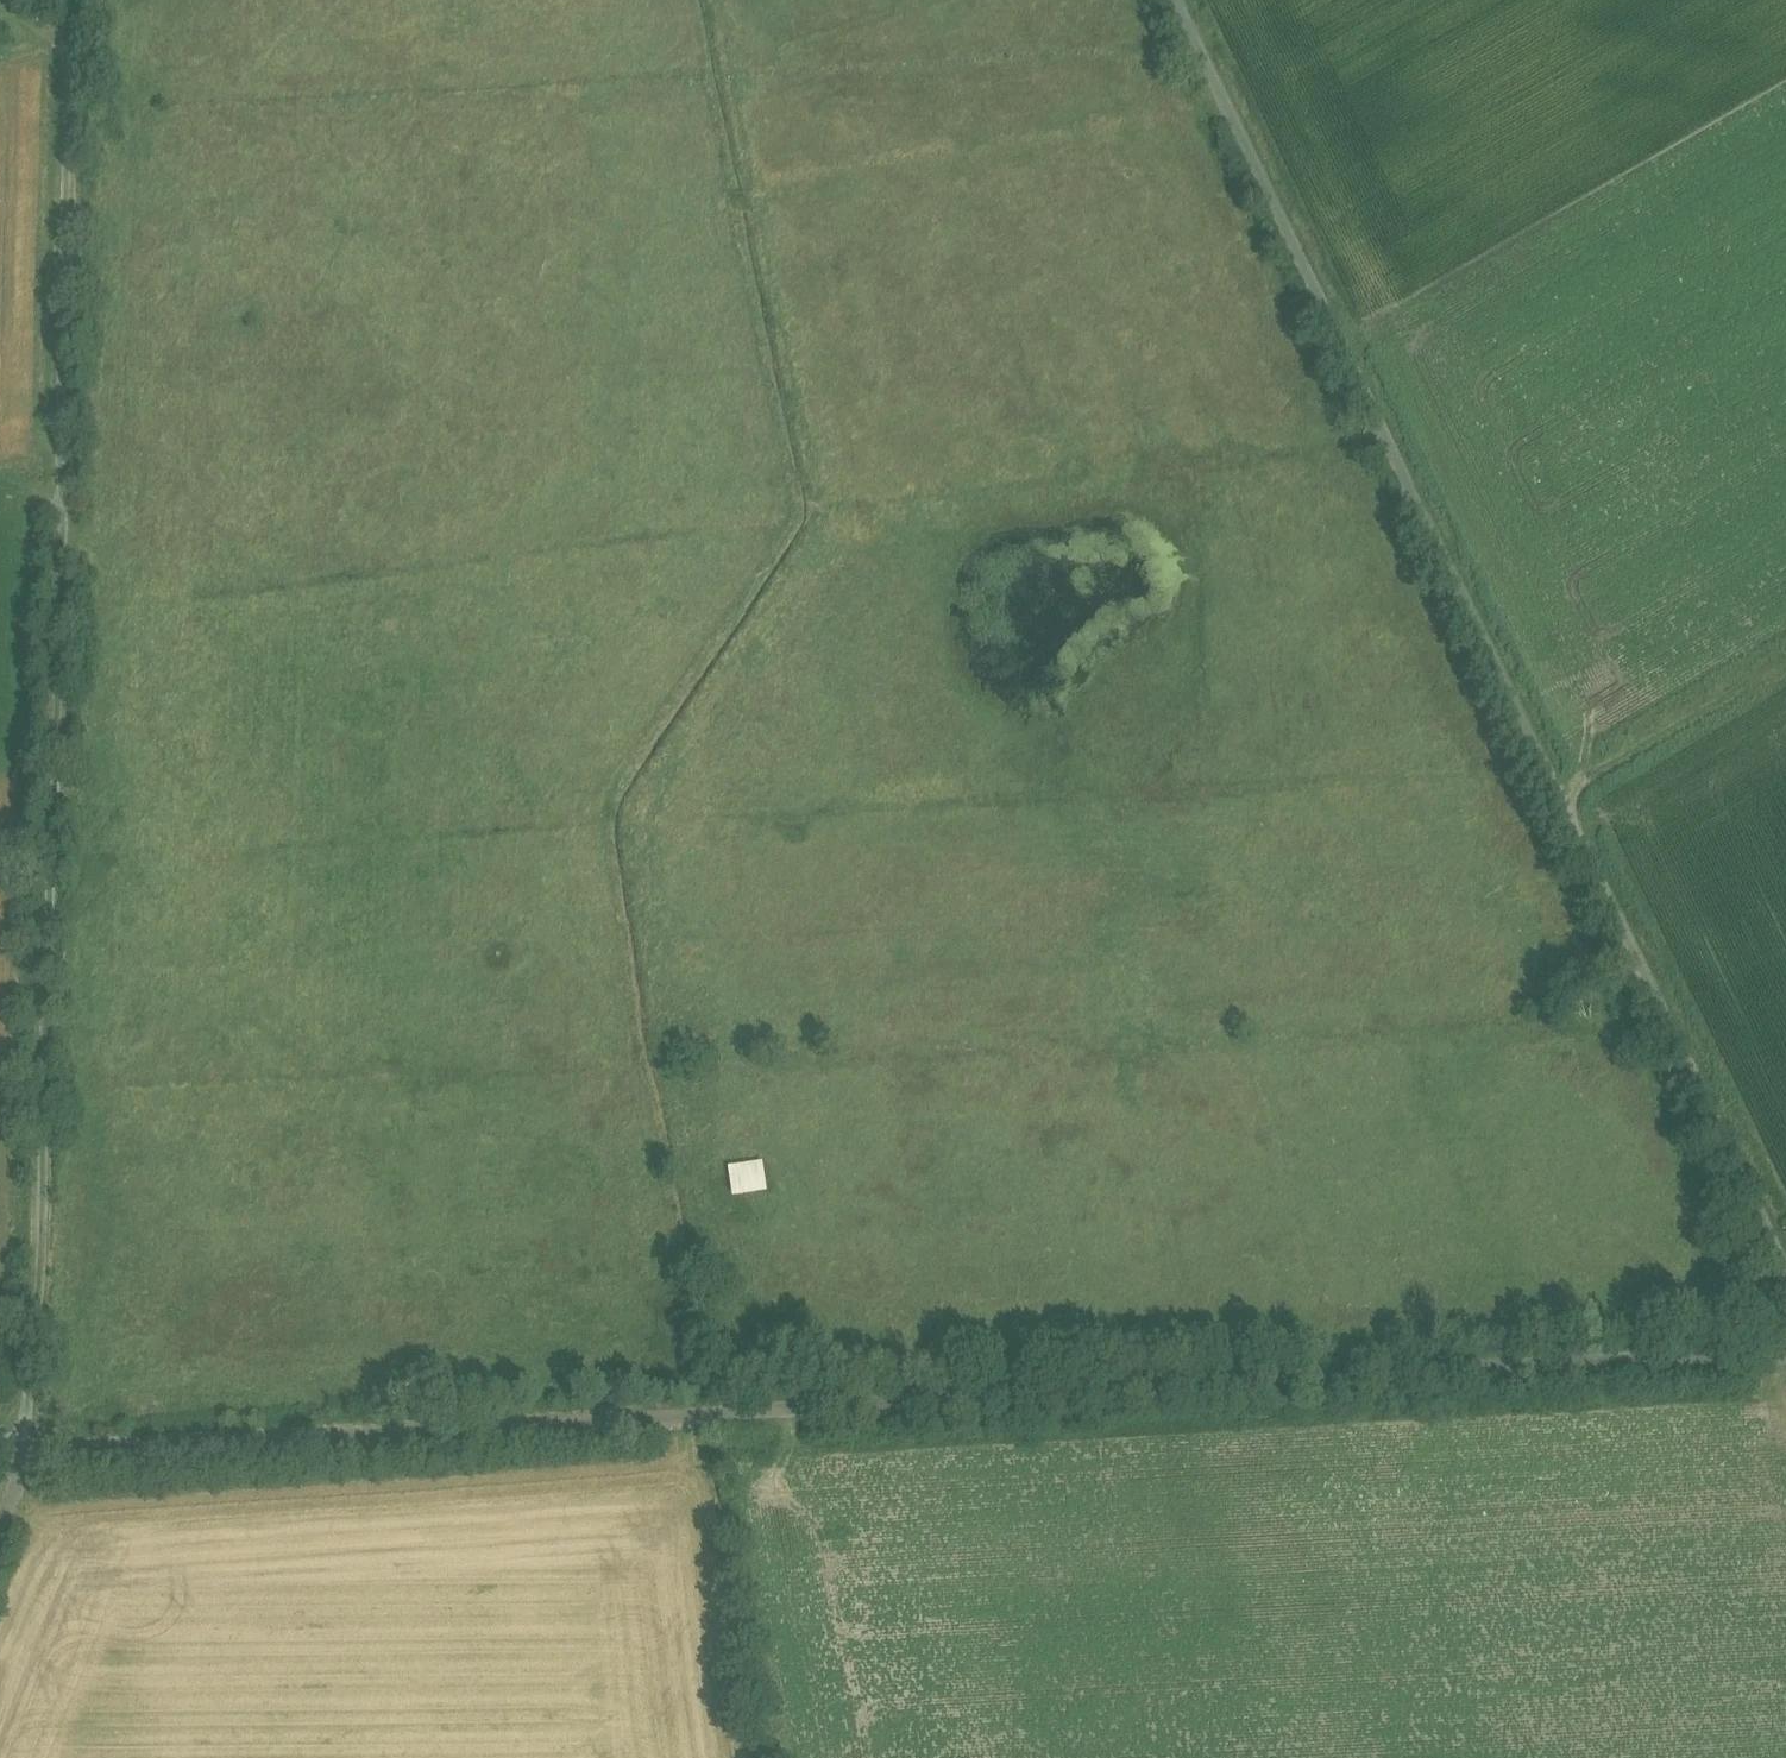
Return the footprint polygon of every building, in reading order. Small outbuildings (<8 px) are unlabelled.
[(765,1160),(729,1166),(734,1199),(770,1193),(765,1160)]
